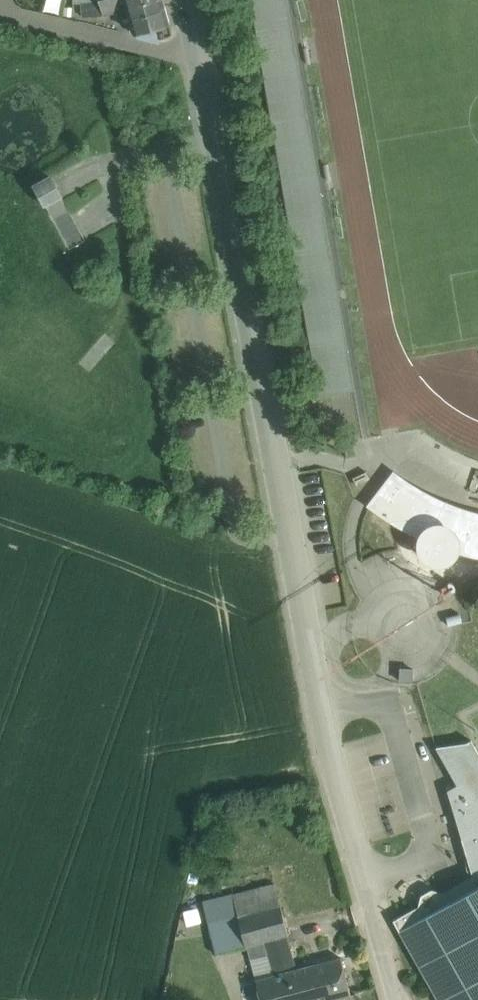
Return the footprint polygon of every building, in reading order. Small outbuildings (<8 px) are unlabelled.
[(84,16),(104,15),(99,0),(82,0),(84,16)] [(104,15),(120,10),(120,11),(128,9),(130,17),(165,7),(163,0),(99,0),(104,15)] [(165,7),(130,17),(135,33),(143,31),(145,36),(156,33),(154,27),(170,23),(165,7)] [(86,240),(50,176),(34,184),(69,249),(86,240)] [(416,493),(400,482),(391,475),(368,505),(383,516),(396,525),(408,531),(421,538),(420,545),(422,553),(426,558),(432,562),(439,563),(447,562),(453,558),(457,552),(471,556),(477,557),(477,518),(460,513),(454,532),(449,528),(445,526),(442,525),(439,525),(436,525),(444,507),(433,501),(416,493)] [(413,669),(401,668),(400,680),(412,681),(413,669)] [(439,999),(477,999),(477,752),(471,740),(467,742),(437,747),(437,746),(436,747),(457,785),(447,790),(466,853),(471,855),(472,858),(469,863),(471,867),(475,870),(476,873),(443,892),(432,889),(421,895),(419,906),(393,920),(399,930),(400,930),(439,999)] [(234,894),(203,902),(216,953),(247,945),(239,916),(234,894)] [(281,905),(239,916),(247,945),(265,940),(287,935),(288,935),(281,905)] [(287,935),(265,940),(269,955),(275,974),(296,969),(287,935)] [(265,940),(247,945),(251,959),(269,955),(265,940)] [(256,980),(261,999),(333,999),(351,995),(341,957),(296,969),(275,974),(256,980)]
